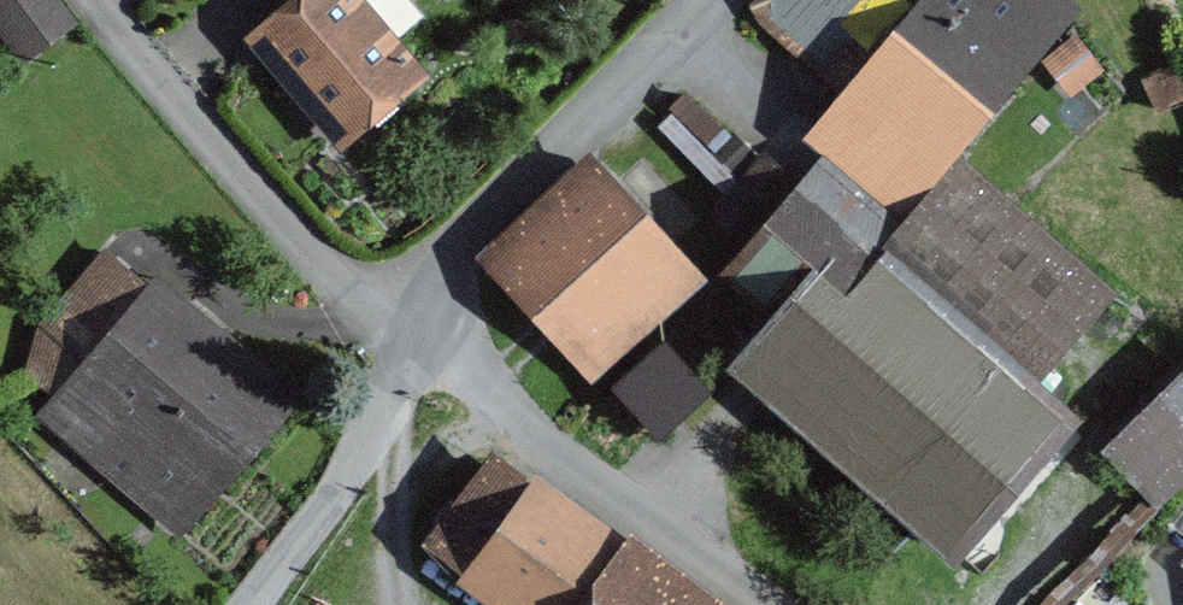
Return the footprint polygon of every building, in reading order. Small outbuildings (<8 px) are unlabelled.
[(65,0),(0,0),(0,27),(26,60),(79,17),(65,0)] [(419,0),(270,0),(275,6),(245,31),(344,146),(432,71),(399,33),(427,9),(419,0)] [(1078,0),(750,0),(744,7),(837,87),(799,130),(822,150),(898,215),(956,148),(1081,3),(1078,0)] [(1105,63),(1073,26),(1038,56),(1070,93),(1105,63)] [(1170,51),(1141,66),(1159,101),(1182,88),(1182,76),(1170,51)] [(690,90),(663,123),(725,172),(751,139),(690,90)] [(708,274),(591,143),(475,246),(592,377),(708,274)] [(1116,286),(956,148),(898,215),(822,150),(718,270),(767,312),(722,365),(955,565),(1083,417),(1037,377),(1116,286)] [(23,372),(49,396),(36,411),(180,536),(300,399),(154,271),(145,282),(102,245),(36,320),(23,372)] [(685,413),(716,383),(670,335),(639,366),(685,413)] [(1182,480),(1182,362),(1098,445),(1158,505),(1182,480)] [(633,523),(626,533),(539,467),(534,473),(496,445),(429,532),(469,563),(461,572),(504,604),(741,604),(633,523)]
